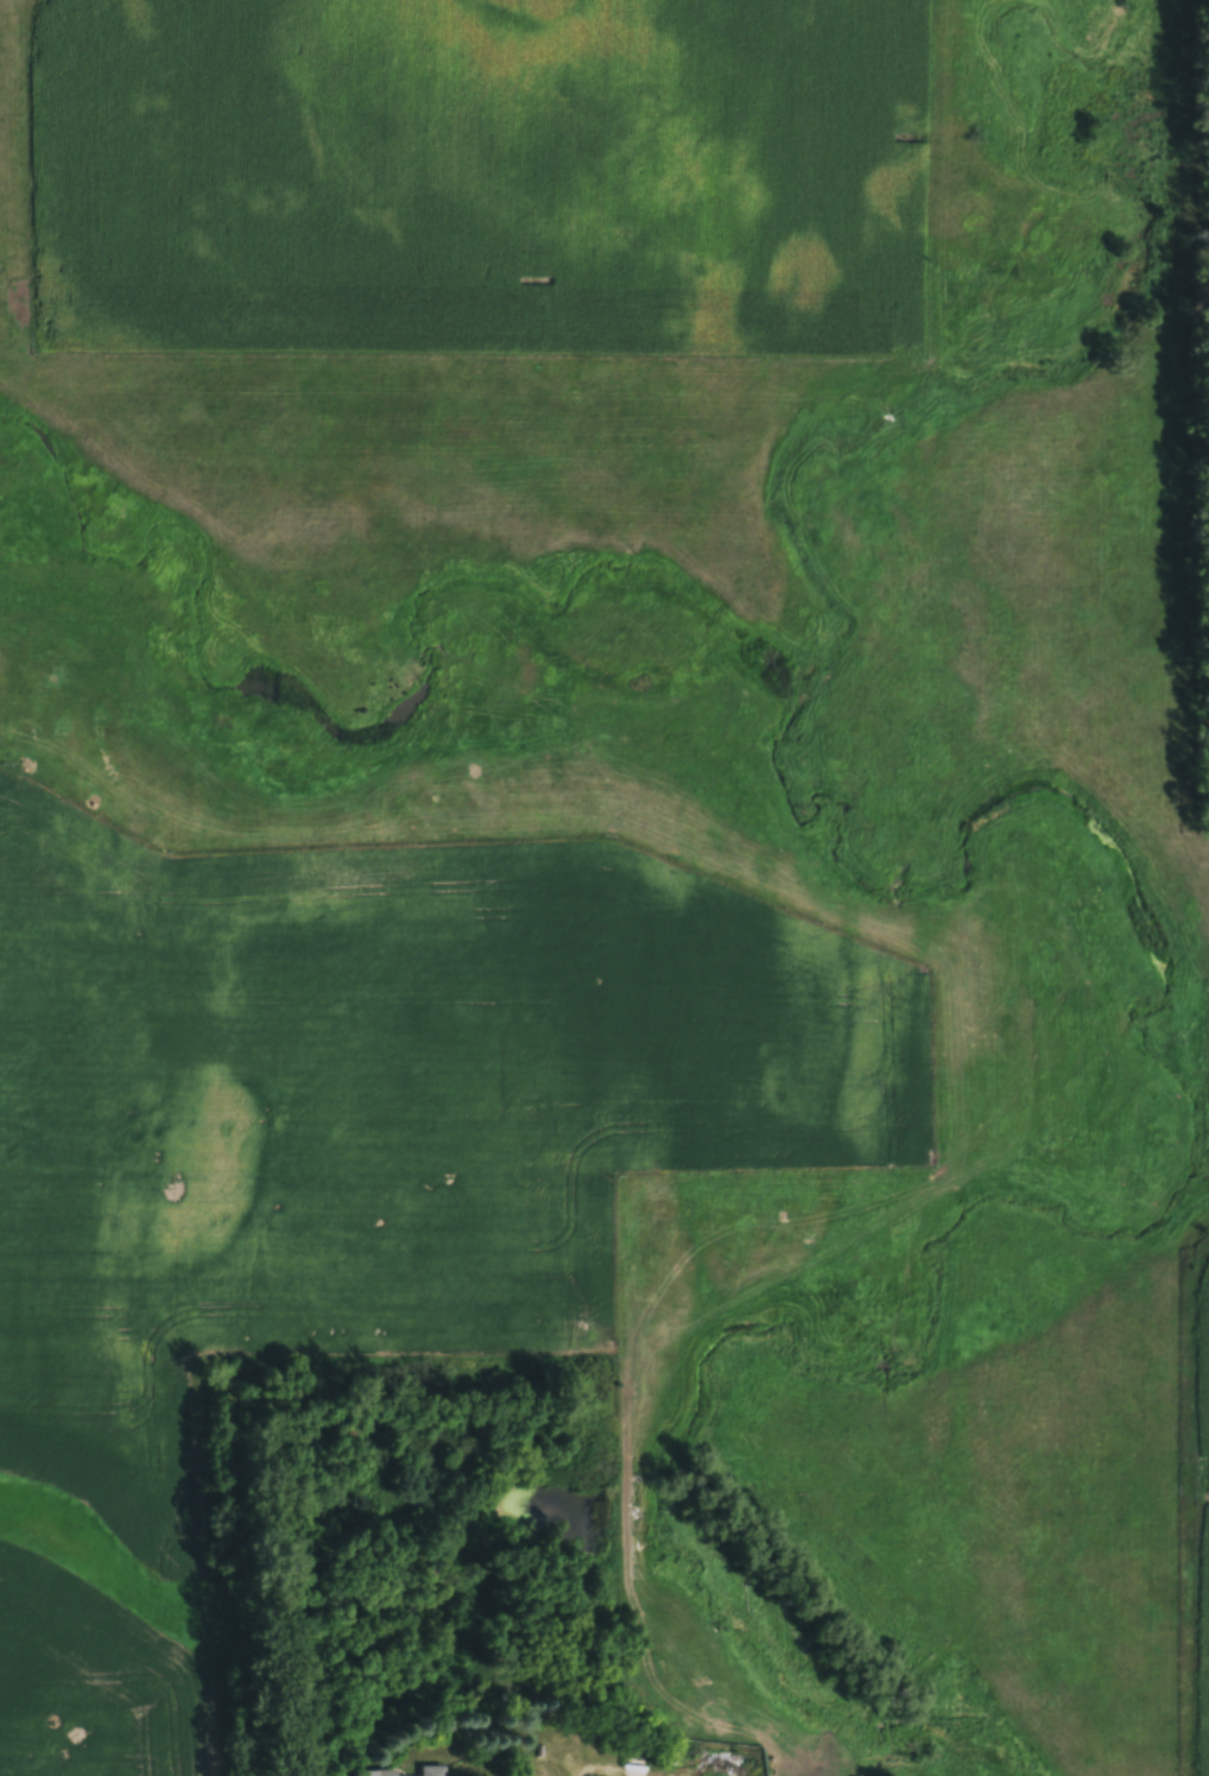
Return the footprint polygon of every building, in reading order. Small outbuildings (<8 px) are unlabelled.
[(626,1758),(626,1775),(650,1775),(650,1758),(626,1758)] [(447,1768),(422,1768),(422,1775),(447,1775),(447,1768)]
